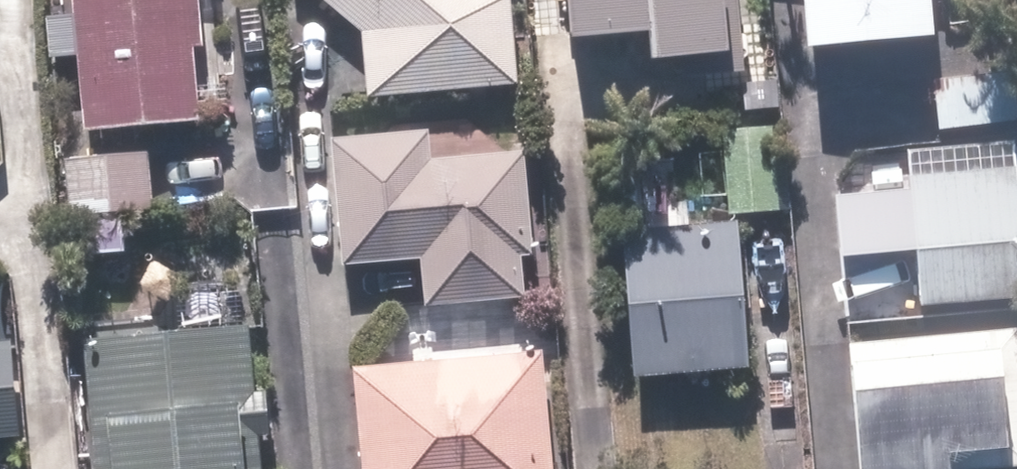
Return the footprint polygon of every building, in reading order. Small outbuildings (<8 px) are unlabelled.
[(210,50),(206,0),(81,0),(83,19),(54,21),(57,61),(89,59),(95,137),(206,127),(200,52),(210,50)] [(371,36),(376,101),(524,89),(518,3),(515,0),(329,0),(371,36)] [(552,0),(566,1),(569,42),(643,36),(646,64),(673,62),(673,79),(731,75),(724,0),(552,0)] [(795,14),(794,0),(767,0),(768,13),(795,14)] [(795,14),(798,54),(806,52),(925,44),(922,0),(794,0),(795,14)] [(942,86),(948,146),(1016,139),(1016,77),(942,86)] [(731,135),(739,217),(787,213),(779,130),(731,135)] [(439,137),(343,145),(351,269),(430,263),(433,307),(533,302),(531,260),(540,261),(532,157),(440,164),(439,137)] [(154,158),(73,163),(77,218),(158,212),(154,158)] [(910,309),(909,289),(925,288),(927,312),(1016,305),(1016,172),(917,180),(919,207),(843,213),(849,294),(875,293),(876,311),(910,309)] [(748,229),(635,237),(644,381),(759,372),(748,229)] [(280,441),(276,395),(262,396),(257,334),(96,346),(105,468),(272,468),(270,441),(280,441)] [(857,349),(868,468),(1016,468),(1016,335),(857,349)] [(366,370),(372,468),(558,468),(551,359),(453,365),(452,346),(403,349),(404,367),(366,370)] [(28,441),(21,348),(0,349),(0,443),(28,441)]
